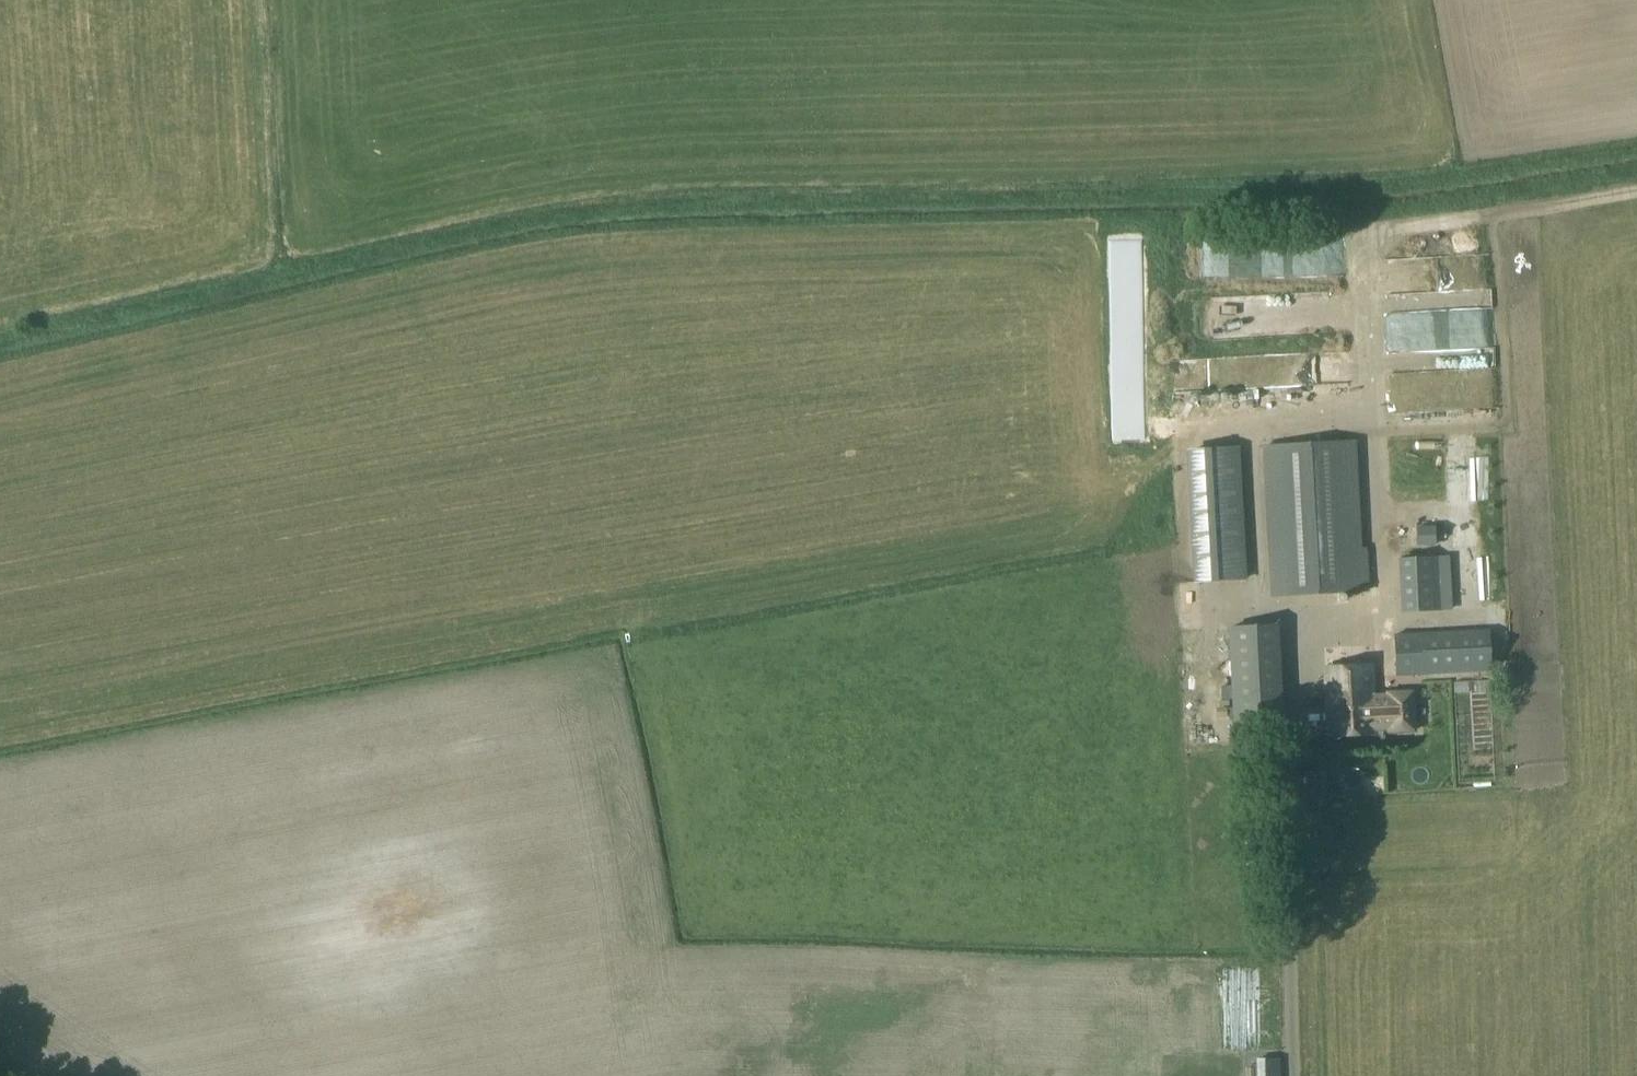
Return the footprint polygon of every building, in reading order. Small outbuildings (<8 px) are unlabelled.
[(1228,300),(1231,328),(1254,326),(1251,297),(1228,300)] [(1202,390),(1305,387),(1304,355),(1247,357),(1247,341),(1228,341),(1229,353),(1201,354),(1202,390)] [(1356,440),(1262,445),(1270,597),(1369,592),(1367,552),(1362,552),(1356,440)] [(1190,449),(1197,580),(1243,577),(1236,447),(1190,449)] [(1416,526),(1416,546),(1436,546),(1435,526),(1416,526)] [(1440,611),(1437,556),(1398,558),(1401,613),(1440,611)] [(1232,719),(1279,716),(1276,623),(1228,626),(1232,719)] [(1489,629),(1393,633),(1395,677),(1492,672),(1489,629)] [(1388,701),(1374,701),(1372,665),(1326,668),(1329,735),(1376,733),(1375,729),(1390,729),(1390,732),(1414,731),(1412,692),(1388,693),(1388,701)]
